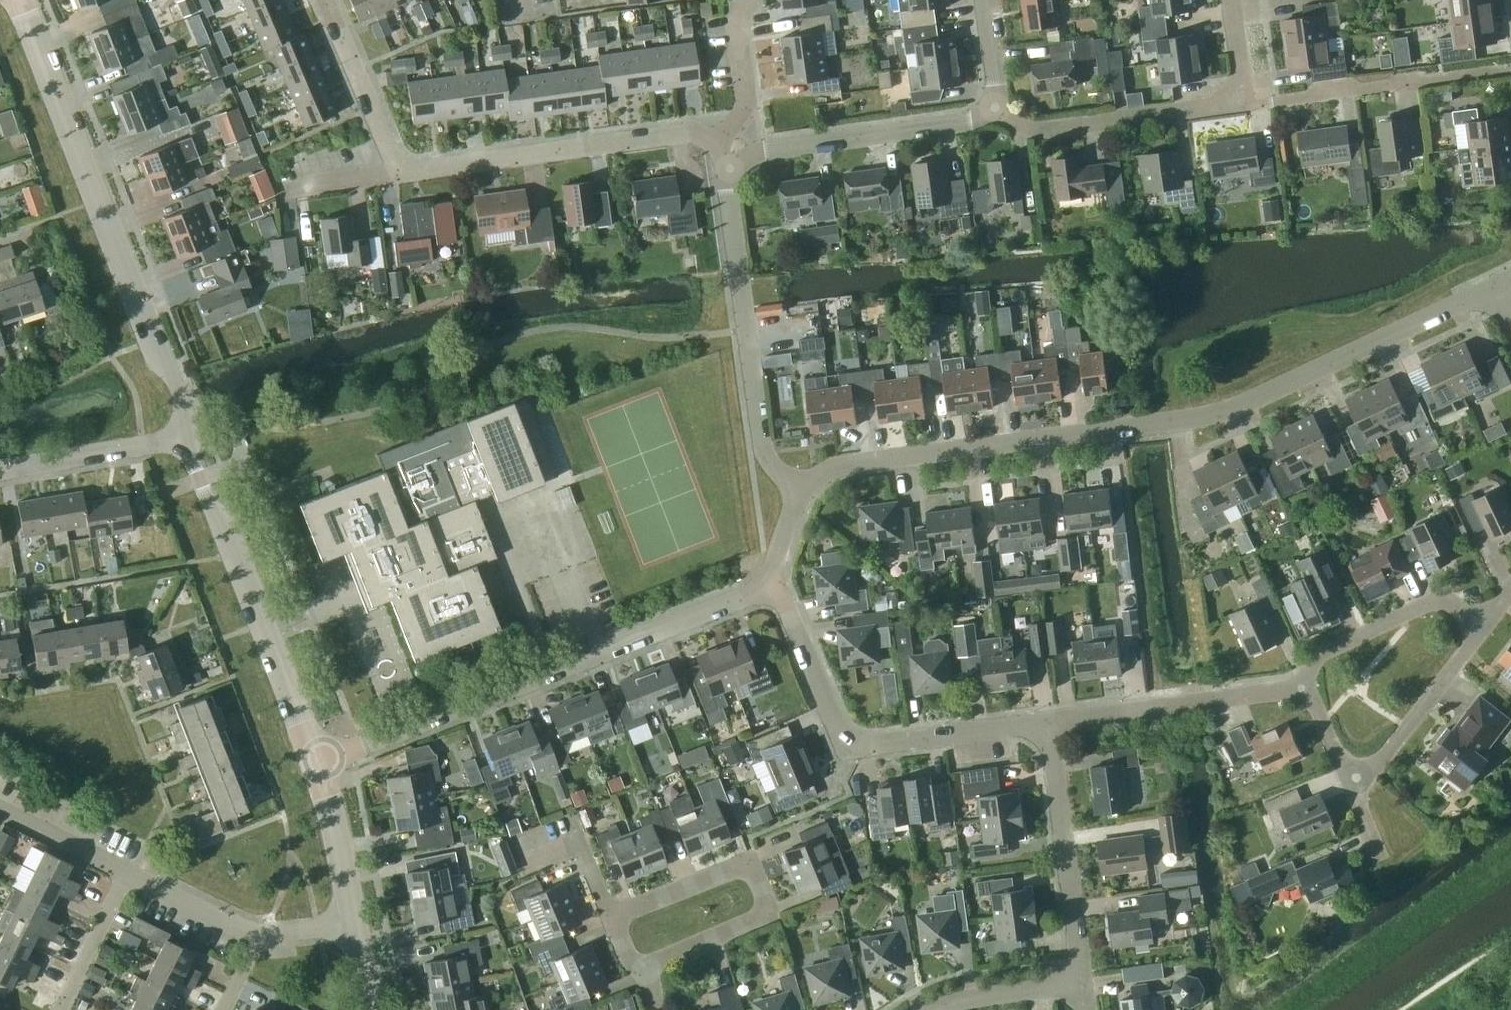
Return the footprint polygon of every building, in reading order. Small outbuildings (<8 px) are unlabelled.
[(79,10),(105,0),(75,0),(79,10)] [(192,0),(181,0),(176,2),(183,18),(197,11),(192,0)] [(247,9),(269,0),(243,0),(247,9)] [(280,0),(269,0),(247,9),(255,29),(287,16),(280,0)] [(377,12),(372,0),(349,0),(358,21),(377,12)] [(377,12),(397,4),(395,0),(372,0),(377,12)] [(427,0),(419,4),(425,18),(433,15),(427,0)] [(711,15),(709,0),(699,2),(701,16),(711,15)] [(785,7),(806,4),(807,16),(830,13),(837,12),(836,0),(784,0),(785,7)] [(900,11),(899,11),(902,27),(936,23),(934,7),(950,4),(949,0),(899,0),(900,11)] [(1053,0),(1022,0),(1027,30),(1056,26),(1053,0)] [(1191,0),(1151,0),(1151,4),(1138,6),(1141,29),(1166,25),(1165,14),(1192,10),(1191,0)] [(1286,43),(1326,38),(1324,25),(1340,23),(1337,0),(1302,5),(1303,17),(1283,19),(1286,43)] [(1492,15),(1490,0),(1449,0),(1452,21),(1492,15)] [(208,2),(201,5),(206,16),(213,14),(208,2)] [(418,21),(425,18),(419,4),(412,7),(418,21)] [(95,53),(147,32),(140,13),(88,33),(95,53)] [(785,59),(825,54),(822,31),(833,30),(830,13),(807,16),(802,17),(805,33),(782,36),(785,59)] [(1495,41),(1492,15),(1452,21),(1454,35),(1438,37),(1441,63),(1476,58),(1474,44),(1495,41)] [(295,35),(287,16),(255,29),(264,49),(271,46),(271,45),(295,35)] [(391,33),(385,18),(377,21),(383,36),(391,33)] [(692,32),(690,18),(680,19),(682,33),(692,32)] [(375,39),(383,36),(377,21),(369,24),(375,39)] [(642,25),(644,39),(653,37),(651,23),(642,25)] [(936,23),(902,27),(906,54),(917,52),(919,65),(958,60),(955,36),(938,39),(936,23)] [(644,39),(642,25),(632,26),(634,40),(644,39)] [(1168,36),(1166,25),(1141,29),(1143,40),(1145,53),(1158,51),(1159,61),(1199,56),(1198,51),(1196,33),(1168,36)] [(901,35),(900,28),(893,29),(894,36),(901,35)] [(218,45),(225,42),(220,30),(213,33),(218,45)] [(604,30),(594,31),(596,45),(606,44),(604,30)] [(586,47),(596,45),(594,31),(584,33),(586,47)] [(147,32),(95,53),(103,72),(147,55),(152,66),(178,56),(173,44),(155,52),(147,32)] [(302,32),(295,35),(271,45),(271,46),(280,67),(311,53),(302,32)] [(1094,39),(1093,37),(1073,40),(1048,43),(1051,63),(1032,66),(1035,92),(1075,86),(1072,60),(1096,57),(1094,39)] [(1106,66),(1102,37),(1094,39),(1096,57),(1097,66),(1097,67),(1106,66)] [(1328,51),(1326,38),(1286,43),(1289,67),(1310,65),(1312,80),(1347,76),(1343,48),(1328,51)] [(225,42),(218,45),(223,57),(230,54),(225,42)] [(693,42),(670,45),(675,85),(699,82),(693,42)] [(509,43),(499,45),(501,59),(511,57),(509,43)] [(223,73),(211,44),(199,51),(211,79),(223,73)] [(501,59),(499,45),(489,46),(491,60),(501,59)] [(675,85),(670,45),(646,48),(651,89),(675,85)] [(548,48),(550,62),(560,60),(558,47),(548,48)] [(550,62),(548,48),(538,49),(540,63),(550,62)] [(628,92),(651,89),(646,48),(622,52),(628,92)] [(461,50),(451,51),(453,65),(463,64),(461,50)] [(444,67),(453,65),(451,51),(442,53),(444,67)] [(597,55),(598,65),(599,65),(603,95),(604,95),(628,92),(622,52),(597,55)] [(289,88),(321,75),(311,53),(280,67),(289,88)] [(1381,68),(1393,67),(1392,64),(1391,53),(1382,54),(1380,54),(1381,68)] [(828,77),(825,54),(785,59),(788,83),(811,80),(813,92),(841,88),(839,76),(828,77)] [(1405,55),(1395,57),(1396,65),(1407,63),(1405,55)] [(1202,78),(1199,56),(1159,61),(1162,84),(1202,78)] [(413,57),(403,58),(390,60),(392,74),(415,71),(413,57)] [(958,60),(919,65),(908,67),(912,103),(941,99),(945,85),(961,83),(958,60)] [(237,69),(233,61),(222,67),(225,74),(229,72),(237,69)] [(120,114),(164,97),(158,81),(166,78),(160,63),(136,73),(140,84),(112,95),(120,114)] [(599,65),(598,65),(575,68),(580,109),(605,105),(604,95),(603,95),(599,65)] [(1125,89),(1122,66),(1110,68),(1113,91),(1125,89)] [(503,68),(479,72),(485,112),(507,109),(508,109),(504,78),(505,78),(503,68)] [(575,68),(551,71),(557,112),(580,109),(575,68)] [(892,86),(890,69),(877,71),(880,88),(892,86)] [(528,75),(534,115),(557,112),(551,71),(528,75)] [(485,112),(479,72),(455,75),(461,115),(485,112)] [(329,94),(321,75),(289,88),(297,107),(329,94)] [(436,119),(461,115),(455,75),(431,78),(436,119)] [(509,119),(534,115),(528,75),(505,78),(504,78),(508,109),(507,109),(509,119)] [(210,83),(215,95),(226,90),(221,78),(210,83)] [(436,119),(431,78),(406,82),(412,122),(436,119)] [(244,107),(252,104),(246,89),(238,92),(244,107)] [(329,94),(297,107),(304,126),(336,112),(329,94)] [(164,97),(120,114),(127,134),(157,122),(161,134),(190,123),(185,111),(179,113),(175,105),(168,108),(164,97)] [(252,104),(244,107),(248,117),(255,114),(252,104)] [(17,107),(2,112),(10,136),(25,130),(17,107)] [(247,135),(237,107),(213,116),(224,143),(247,135)] [(1457,149),(1471,147),(1471,146),(1509,141),(1506,116),(1478,120),(1476,107),(1444,112),(1446,125),(1468,122),(1469,132),(1451,134),(1453,149),(1457,149)] [(1421,153),(1416,117),(1404,118),(1379,121),(1382,146),(1369,148),(1373,176),(1400,172),(1398,156),(1421,153)] [(1350,158),(1345,126),(1299,132),(1303,164),(1350,158)] [(274,140),(269,127),(255,133),(260,146),(274,140)] [(146,176),(198,155),(190,136),(138,156),(146,176)] [(256,154),(250,137),(236,142),(243,159),(256,154)] [(1257,158),(1254,138),(1208,145),(1212,176),(1249,170),(1252,186),(1275,182),(1272,156),(1257,158)] [(1471,147),(1457,149),(1459,162),(1461,176),(1463,185),(1476,184),(1487,182),(1510,179),(1510,153),(1509,141),(1471,146),(1471,147)] [(1195,208),(1195,204),(1196,204),(1192,178),(1182,180),(1177,149),(1138,154),(1141,173),(1142,173),(1145,191),(1162,189),(1164,204),(1179,202),(1180,207),(1181,207),(1181,210),(1184,212),(1194,211),(1195,208)] [(198,156),(198,155),(146,176),(153,195),(187,182),(180,163),(198,156)] [(1080,167),(1078,157),(1051,161),(1056,200),(1083,196),(1083,194),(1105,192),(1107,207),(1125,204),(1121,178),(1104,181),(1101,164),(1080,167)] [(1022,213),(1015,158),(987,162),(990,188),(971,190),(974,213),(989,211),(993,206),(993,202),(1012,199),(1014,214),(1022,213)] [(946,181),(943,159),(913,163),(919,206),(941,203),(943,215),(968,211),(964,178),(946,181)] [(1366,187),(1362,162),(1350,164),(1353,189),(1366,187)] [(205,176),(203,167),(194,170),(196,178),(205,176)] [(275,194),(264,167),(248,174),(259,201),(275,194)] [(845,172),(849,198),(851,211),(881,207),(881,210),(905,207),(903,193),(889,194),(885,167),(845,172)] [(678,200),(674,172),(630,179),(635,215),(665,211),(669,233),(696,229),(692,198),(678,200)] [(821,195),(818,176),(780,181),(784,207),(785,207),(786,216),(789,219),(797,218),(800,214),(799,205),(811,203),(814,220),(835,217),(832,193),(821,195)] [(590,192),(588,181),(563,184),(568,224),(592,220),(593,226),(610,224),(606,190),(590,192)] [(47,211),(37,182),(22,187),(31,216),(47,211)] [(203,224),(204,225),(215,221),(207,201),(215,197),(210,186),(180,198),(184,209),(162,218),(170,237),(203,224)] [(526,211),(523,190),(474,197),(479,232),(513,227),(515,243),(547,239),(549,251),(554,250),(553,238),(548,208),(526,211)] [(1279,199),(1268,200),(1270,215),(1281,213),(1279,199)] [(424,208),(423,204),(413,205),(413,201),(398,203),(403,240),(393,241),(396,265),(408,263),(408,267),(420,266),(420,261),(432,260),(428,237),(435,236),(436,243),(456,241),(450,200),(431,203),(432,207),(424,208)] [(353,239),(350,214),(320,218),(325,253),(346,250),(348,265),(370,262),(367,237),(353,239)] [(840,241),(837,222),(812,227),(814,245),(840,241)] [(203,224),(170,237),(177,257),(206,246),(212,259),(235,250),(226,227),(208,235),(204,225),(203,224)] [(278,238),(282,269),(300,266),(295,235),(278,238)] [(908,256),(908,243),(896,244),(897,257),(908,256)] [(20,316),(44,308),(37,286),(32,270),(16,275),(10,256),(14,255),(10,245),(0,248),(0,255),(20,316)] [(250,262),(244,248),(199,266),(203,278),(215,273),(220,288),(197,297),(208,324),(245,309),(239,293),(251,289),(241,266),(250,262)] [(20,316),(0,255),(0,323),(20,316)] [(383,268),(371,269),(372,277),(384,276),(383,268)] [(404,296),(400,271),(388,273),(391,297),(404,296)] [(990,289),(976,291),(977,303),(991,301),(990,289)] [(852,324),(851,307),(838,308),(839,325),(852,324)] [(1011,325),(999,326),(1000,335),(1002,335),(1012,334),(1011,325)] [(312,334),(311,326),(288,328),(289,341),(312,334)] [(1064,326),(1052,328),(1055,344),(1058,344),(1066,342),(1065,332),(1064,328),(1064,326)] [(1080,326),(1064,328),(1065,332),(1066,342),(1082,340),(1080,326)] [(825,348),(824,336),(823,329),(802,331),(803,338),(799,339),(800,351),(825,348)] [(1082,340),(1066,342),(1069,367),(1081,366),(1084,394),(1108,390),(1106,374),(1105,370),(1110,369),(1108,357),(1104,357),(1103,355),(1103,351),(1090,352),(1088,339),(1082,340)] [(1045,358),(1033,360),(1039,400),(1062,397),(1058,369),(1069,367),(1066,342),(1058,344),(1055,344),(1043,345),(1045,358)] [(1465,343),(1443,353),(1463,394),(1474,389),(1479,399),(1500,389),(1486,360),(1476,365),(1465,343)] [(1016,403),(1039,400),(1033,360),(1022,362),(1020,349),(997,352),(1001,377),(1012,375),(1016,403)] [(977,368),(965,369),(971,409),(993,406),(990,378),(1001,377),(997,352),(975,355),(977,368)] [(1463,394),(1443,353),(1422,363),(1432,385),(1421,390),(1435,419),(1456,409),(1451,399),(1463,394)] [(765,367),(779,365),(777,354),(763,356),(765,367)] [(948,412),(971,409),(965,369),(953,371),(952,358),(929,361),(932,386),(944,384),(948,412)] [(908,377),(897,378),(902,418),(925,415),(921,387),(932,386),(929,361),(907,364),(908,377)] [(879,421),(902,418),(897,378),(885,380),(883,367),(861,370),(864,395),(876,393),(879,421)] [(853,396),(864,395),(861,370),(838,373),(840,386),(829,387),(834,427),(857,424),(853,396)] [(834,427),(829,387),(817,389),(816,376),(804,377),(811,430),(834,427)] [(1368,389),(1387,430),(1398,425),(1402,432),(1428,419),(1415,393),(1400,400),(1389,378),(1368,389)] [(1376,435),(1387,430),(1368,389),(1346,399),(1356,421),(1346,426),(1359,455),(1380,445),(1376,435)] [(557,475),(527,397),(512,402),(512,401),(466,419),(466,418),(376,453),(383,470),(299,503),(321,560),(349,549),(371,605),(389,598),(414,660),(499,627),(475,564),(495,556),(474,500),(494,492),(497,500),(543,482),(543,480),(557,475)] [(1291,425),(1311,466),(1325,460),(1331,474),(1352,464),(1336,431),(1324,437),(1313,415),(1291,425)] [(1507,434),(1501,421),(1483,429),(1488,442),(1507,434)] [(1311,466),(1291,425),(1270,435),(1280,457),(1268,463),(1284,496),(1305,486),(1298,472),(1311,466)] [(1445,462),(1438,448),(1424,455),(1431,469),(1445,462)] [(1216,461),(1235,502),(1246,496),(1251,506),(1272,496),(1259,467),(1248,472),(1237,450),(1216,461)] [(1235,502),(1216,461),(1194,471),(1204,493),(1190,500),(1206,533),(1229,522),(1222,508),(1235,502)] [(1451,480),(1466,472),(1460,461),(1445,468),(1451,480)] [(1388,488),(1381,473),(1366,480),(1373,495),(1388,488)] [(1086,490),(1091,528),(1113,525),(1108,487),(1086,490)] [(1498,488),(1475,499),(1472,493),(1459,499),(1475,532),(1487,526),(1492,536),(1510,527),(1510,516),(1498,488)] [(82,490),(59,494),(65,528),(87,524),(83,502),(84,502),(82,490)] [(1068,531),(1091,528),(1086,490),(1063,493),(1068,531)] [(38,498),(44,532),(65,528),(59,494),(38,498)] [(132,529),(130,515),(126,494),(105,498),(111,532),(132,529)] [(1385,494),(1371,500),(1381,520),(1394,513),(1385,494)] [(1017,499),(1022,537),(1024,550),(1046,547),(1045,534),(1040,496),(1017,499)] [(23,535),(44,532),(38,498),(17,501),(23,535)] [(89,536),(110,532),(105,498),(84,502),(83,502),(87,524),(89,536)] [(1022,537),(1017,499),(994,502),(999,540),(1001,553),(1024,550),(1022,537)] [(899,531),(896,502),(862,507),(866,541),(899,537),(901,551),(914,549),(912,529),(899,531)] [(948,508),(953,547),(962,545),(964,555),(977,553),(971,505),(948,508)] [(953,547),(948,508),(925,511),(927,525),(915,526),(921,570),(935,568),(934,559),(945,558),(944,548),(953,547)] [(1456,543),(1441,513),(1409,528),(1411,532),(1399,538),(1410,561),(1422,555),(1429,570),(1450,560),(1444,549),(1456,543)] [(1339,525),(1334,516),(1323,521),(1327,531),(1339,525)] [(1296,529),(1292,519),(1278,525),(1283,536),(1296,529)] [(1321,529),(1317,520),(1303,526),(1307,536),(1321,529)] [(1130,559),(1126,531),(1113,533),(1116,561),(1130,559)] [(1243,553),(1255,547),(1247,531),(1235,536),(1243,553)] [(1081,566),(1077,537),(1057,539),(1061,569),(1081,566)] [(1407,571),(1403,562),(1393,540),(1349,561),(1367,599),(1391,588),(1387,580),(1407,571)] [(61,560),(59,548),(48,550),(50,562),(61,560)] [(847,564),(845,549),(821,553),(823,567),(816,568),(821,602),(842,599),(844,611),(868,608),(866,588),(854,589),(850,563),(847,564)] [(1337,578),(1323,549),(1296,562),(1303,577),(1292,583),(1295,591),(1282,597),(1294,623),(1307,617),(1311,625),(1322,620),(1325,625),(1338,619),(1335,614),(1337,613),(1324,584),(1337,578)] [(994,594),(990,558),(974,560),(978,596),(994,594)] [(990,558),(994,594),(1010,593),(1029,590),(1027,578),(993,583),(990,558)] [(1227,582),(1221,568),(1203,577),(1210,590),(1227,582)] [(1027,578),(1029,590),(1060,586),(1059,574),(1027,578)] [(23,576),(16,577),(18,589),(25,587),(23,576)] [(1278,605),(1265,576),(1252,582),(1260,600),(1231,613),(1250,653),(1279,640),(1265,611),(1278,605)] [(1043,601),(1042,591),(1031,592),(1032,598),(1037,602),(1043,601)] [(889,608),(887,595),(874,596),(876,610),(889,608)] [(73,606),(75,618),(83,616),(81,605),(73,606)] [(66,619),(75,618),(73,606),(64,608),(66,619)] [(1139,632),(1137,609),(1122,611),(1124,634),(1139,632)] [(891,640),(887,610),(859,613),(861,627),(839,630),(844,664),(878,660),(876,642),(891,640)] [(14,628),(12,617),(3,618),(5,630),(14,628)] [(60,666),(54,630),(52,617),(29,621),(31,634),(36,664),(50,662),(51,667),(60,666)] [(127,649),(132,652),(138,641),(133,639),(126,640),(122,618),(99,622),(105,658),(114,657),(114,651),(127,649)] [(914,656),(909,619),(894,621),(899,652),(911,650),(917,690),(951,686),(946,652),(945,642),(939,638),(929,639),(924,645),(925,655),(914,656)] [(1046,621),(1050,654),(1066,652),(1062,619),(1046,621)] [(1050,654),(1046,621),(1030,623),(1034,656),(1050,654)] [(99,622),(76,626),(82,657),(95,654),(96,660),(105,658),(99,622)] [(1093,624),(1100,676),(1122,673),(1117,634),(1105,636),(1103,622),(1093,624)] [(978,654),(974,623),(954,626),(958,656),(978,654)] [(1100,676),(1093,624),(1082,625),(1084,639),(1072,640),(1077,679),(1100,676)] [(82,657),(76,626),(54,630),(60,666),(69,664),(69,659),(82,657)] [(1003,650),(1008,688),(1031,685),(1026,647),(1015,648),(1013,634),(1001,636),(1003,650)] [(0,639),(0,676),(8,675),(7,669),(20,667),(15,636),(0,639)] [(1003,650),(1001,636),(978,639),(985,691),(1008,688),(1003,650)] [(718,647),(733,685),(745,681),(750,695),(772,687),(760,654),(748,658),(741,639),(718,647)] [(142,644),(138,641),(132,652),(136,654),(141,667),(136,669),(140,678),(174,665),(165,643),(145,651),(142,644)] [(1499,659),(1510,667),(1509,669),(1507,668),(1503,673),(1510,679),(1510,644),(1499,659)] [(733,685),(718,647),(696,656),(703,676),(692,680),(705,713),(717,708),(727,705),(721,690),(733,685)] [(667,663),(643,672),(656,705),(669,700),(673,710),(695,702),(684,675),(673,679),(667,663)] [(210,679),(225,673),(222,664),(206,670),(210,679)] [(182,686),(181,683),(181,682),(174,665),(140,678),(143,687),(148,685),(153,698),(182,686)] [(198,671),(187,675),(190,683),(201,679),(198,671)] [(625,698),(614,702),(625,729),(646,721),(642,711),(656,705),(643,672),(619,681),(625,698)] [(897,688),(884,690),(886,700),(886,702),(899,700),(897,688)] [(625,729),(614,702),(603,706),(597,690),(573,699),(586,733),(609,723),(613,734),(625,729)] [(173,734),(218,716),(209,693),(174,707),(180,720),(169,724),(173,734)] [(1510,719),(1479,695),(1452,730),(1447,727),(1436,740),(1441,744),(1428,761),(1464,788),(1486,759),(1481,755),(1510,719)] [(583,733),(586,733),(573,699),(548,709),(555,725),(544,729),(545,732),(548,741),(554,756),(558,765),(569,760),(567,754),(562,742),(583,733)] [(762,725),(758,715),(749,719),(753,729),(762,725)] [(192,752),(227,738),(218,716),(173,734),(176,744),(187,739),(192,752)] [(554,756),(548,741),(545,732),(534,736),(528,721),(505,730),(520,768),(532,763),(536,773),(558,765),(554,756)] [(1302,756),(1288,722),(1251,738),(1253,742),(1249,744),(1241,725),(1228,730),(1239,756),(1256,749),(1266,772),(1302,756)] [(520,768),(505,730),(483,739),(492,763),(480,767),(489,791),(511,783),(507,773),(520,768)] [(770,772),(807,757),(797,733),(775,742),(770,731),(745,742),(754,762),(764,758),(770,772)] [(190,779),(236,761),(227,738),(192,752),(197,765),(186,769),(190,779)] [(744,758),(737,741),(722,747),(729,764),(744,758)] [(1233,744),(1222,747),(1227,766),(1238,763),(1233,744)] [(706,747),(696,751),(700,761),(710,757),(706,747)] [(1140,764),(1137,747),(1112,750),(1114,764),(1091,767),(1095,797),(1093,798),(1095,813),(1128,808),(1122,766),(1140,764)] [(393,803),(432,795),(430,781),(440,779),(436,756),(406,762),(408,773),(388,777),(393,803)] [(807,757),(770,772),(776,786),(765,791),(774,812),(799,801),(795,790),(817,781),(807,757)] [(205,784),(209,797),(244,783),(236,761),(190,779),(194,788),(205,784)] [(561,773),(552,776),(556,787),(565,784),(561,773)] [(904,779),(910,820),(927,818),(929,830),(951,827),(945,779),(931,781),(930,775),(904,779)] [(703,804),(694,808),(709,846),(729,838),(722,818),(732,814),(718,777),(696,785),(703,804)] [(910,820),(904,779),(904,783),(879,787),(882,810),(869,812),(872,838),(895,835),(893,823),(910,820)] [(983,819),(1022,813),(1020,797),(1018,798),(1017,790),(993,794),(991,780),(964,784),(965,798),(979,796),(983,819)] [(244,783),(209,797),(214,809),(193,818),(201,838),(238,823),(234,814),(253,806),(244,783)] [(587,802),(582,788),(569,793),(574,807),(587,802)] [(1274,826),(1286,821),(1294,839),(1331,823),(1318,794),(1294,804),(1289,791),(1264,802),(1274,826)] [(658,810),(667,833),(678,829),(688,854),(709,846),(694,808),(688,793),(668,801),(670,806),(658,810)] [(432,795),(393,803),(398,829),(419,825),(421,836),(451,830),(446,807),(435,809),(432,795)] [(772,818),(766,805),(747,813),(752,826),(772,818)] [(596,822),(591,807),(578,812),(584,827),(596,822)] [(669,839),(667,833),(658,810),(638,818),(642,828),(630,833),(645,870),(666,862),(658,843),(669,839)] [(1024,829),(1022,813),(983,819),(986,842),(972,844),(974,857),(1001,854),(1000,840),(1023,837),(1022,830),(1024,829)] [(1189,846),(1184,813),(1160,816),(1165,850),(1189,846)] [(522,831),(517,817),(504,822),(509,835),(522,831)] [(791,872),(829,857),(820,836),(830,832),(826,821),(798,832),(802,843),(783,851),(791,872)] [(475,829),(474,826),(459,830),(461,841),(482,836),(481,828),(475,829)] [(645,870),(630,833),(620,837),(616,826),(595,835),(606,863),(617,859),(624,879),(645,870)] [(0,832),(0,854),(5,857),(14,838),(0,832)] [(1146,867),(1142,835),(1099,841),(1104,878),(1105,878),(1104,872),(1146,867)] [(43,851),(31,845),(22,864),(34,870),(76,891),(80,883),(65,876),(71,863),(44,849),(43,851)] [(503,875),(517,869),(508,847),(494,852),(503,875)] [(406,872),(411,897),(451,890),(448,875),(459,873),(454,850),(425,856),(427,868),(406,872)] [(959,864),(958,850),(944,851),(945,866),(959,864)] [(1261,873),(1247,879),(1254,895),(1254,896),(1255,896),(1257,900),(1269,905),(1274,894),(1273,892),(1291,884),(1302,879),(1311,900),(1339,888),(1340,890),(1357,883),(1347,862),(1332,868),(1327,856),(1297,869),(1281,876),(1277,866),(1261,873)] [(829,857),(791,872),(799,892),(818,885),(822,896),(852,884),(847,872),(837,876),(829,857)] [(1256,861),(1240,867),(1242,872),(1245,879),(1245,880),(1247,879),(1261,873),(1256,861)] [(81,894),(76,891),(34,870),(22,864),(12,885),(24,891),(51,904),(54,897),(57,892),(72,899),(73,898),(78,901),(81,894)] [(996,916),(1036,910),(1033,894),(1031,895),(1030,887),(1007,891),(1005,877),(977,881),(979,895),(993,893),(996,916)] [(528,906),(533,918),(570,902),(562,881),(542,890),(538,879),(509,891),(518,910),(528,906)] [(1254,895),(1247,879),(1245,880),(1230,886),(1239,907),(1251,902),(1248,897),(1254,895)] [(1189,888),(1187,888),(1170,890),(1171,901),(1201,898),(1199,883),(1189,884),(1189,888)] [(45,916),(51,904),(24,891),(23,893),(11,887),(2,905),(6,907),(14,911),(55,932),(59,924),(45,916)] [(969,929),(964,888),(947,891),(948,894),(933,895),(935,913),(919,915),(924,949),(958,945),(956,931),(969,929)] [(454,904),(451,890),(411,897),(417,923),(437,919),(439,931),(474,924),(469,901),(454,904)] [(1168,921),(1164,893),(1139,896),(1141,910),(1109,915),(1114,952),(1115,952),(1114,945),(1153,940),(1150,923),(1168,921)] [(836,895),(825,898),(828,909),(839,906),(836,895)] [(532,955),(536,953),(564,941),(559,930),(579,922),(570,902),(533,918),(541,938),(527,944),(532,955)] [(3,932),(30,945),(37,933),(61,945),(65,937),(55,932),(14,911),(6,907),(0,918),(0,930),(3,932)] [(1038,926),(1036,910),(996,916),(999,938),(985,940),(987,954),(1015,951),(1013,937),(1036,934),(1036,927),(1038,926)] [(908,926),(905,914),(893,916),(895,928),(908,926)] [(162,945),(155,959),(196,979),(201,971),(187,964),(193,952),(167,938),(169,932),(135,915),(128,928),(162,945)] [(500,940),(497,929),(486,931),(489,943),(500,940)] [(3,932),(0,938),(0,955),(35,973),(39,965),(24,958),(30,945),(3,932)] [(903,966),(897,932),(863,939),(869,972),(903,966)] [(429,988),(469,979),(466,965),(482,962),(477,939),(443,946),(445,958),(424,962),(429,988)] [(569,952),(564,941),(536,953),(544,973),(554,969),(559,980),(597,964),(588,944),(569,952)] [(115,949),(102,942),(97,954),(109,960),(115,949)] [(855,968),(849,942),(828,947),(831,962),(807,968),(815,1001),(849,993),(844,971),(855,968)] [(0,955),(0,981),(10,986),(16,973),(31,981),(35,973),(0,955)] [(196,979),(155,959),(145,979),(173,993),(179,981),(192,988),(196,979)] [(1164,977),(1162,962),(1122,967),(1124,983),(1164,977)] [(106,971),(92,964),(86,976),(103,984),(106,978),(103,977),(106,971)] [(559,980),(564,992),(550,998),(555,1009),(576,1009),(590,1004),(586,993),(605,985),(597,964),(559,980)] [(795,973),(780,977),(784,993),(755,1002),(758,1009),(794,1009),(791,1003),(803,999),(795,973)] [(1185,973),(1174,980),(1172,989),(1149,991),(1148,982),(1131,985),(1133,997),(1120,999),(1122,1009),(1165,1009),(1162,993),(1171,993),(1178,1004),(1191,1007),(1202,1000),(1205,989),(1199,977),(1185,973)] [(134,1000),(135,1000),(156,1009),(177,1009),(167,1005),(173,993),(145,979),(145,980),(137,976),(127,996),(134,1000)] [(469,979),(429,988),(434,1009),(486,1009),(483,994),(472,996),(469,979)] [(95,986),(84,980),(78,992),(89,998),(95,986)] [(736,984),(723,988),(718,989),(709,992),(713,1006),(699,1009),(744,1009),(736,984)] [(634,1004),(631,995),(618,1000),(621,1009),(634,1004)] [(81,1000),(77,1008),(81,1009),(85,1009),(88,1004),(81,1000)] [(134,1000),(130,1009),(156,1009),(135,1000),(134,1000)]
